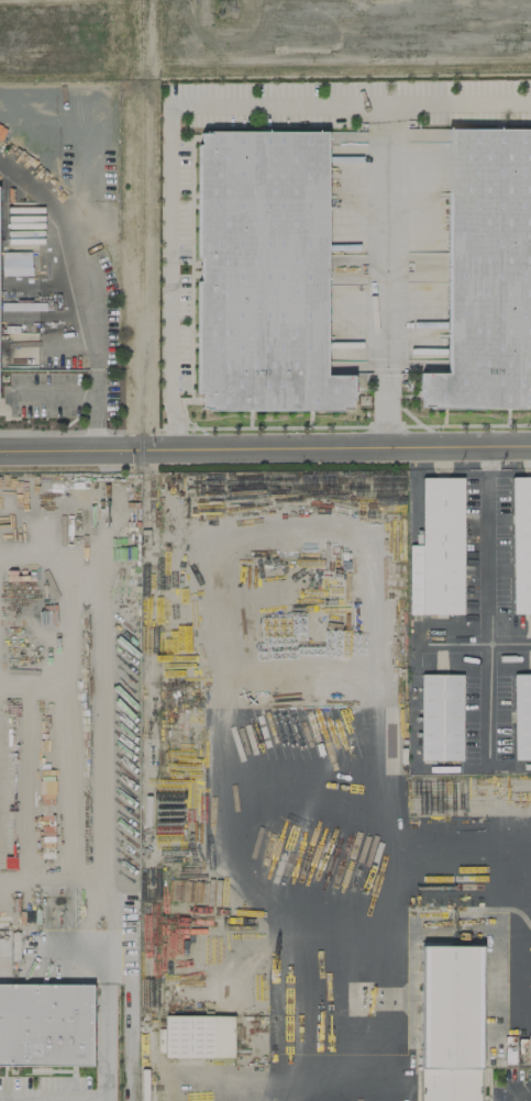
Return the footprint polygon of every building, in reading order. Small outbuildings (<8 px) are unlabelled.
[(445,131),(530,130),(530,409),(420,409),(420,375),(444,375),(445,131)] [(197,131),(197,409),(350,409),(351,375),(325,375),(327,131),(197,131)] [(29,252),(0,252),(1,268),(30,267),(29,252)] [(423,477),(422,614),(465,614),(466,477),(423,477)] [(516,613),(530,613),(530,477),(515,477),(516,613)] [(422,675),(422,760),(464,760),(464,675),(422,675)] [(518,761),(530,761),(530,675),(517,676),(518,761)] [(420,1100),(478,1100),(479,946),(421,946),(420,1100)] [(90,1066),(91,985),(0,984),(0,1065),(90,1066)] [(163,1056),(231,1057),(232,1015),(164,1014),(163,1056)]
